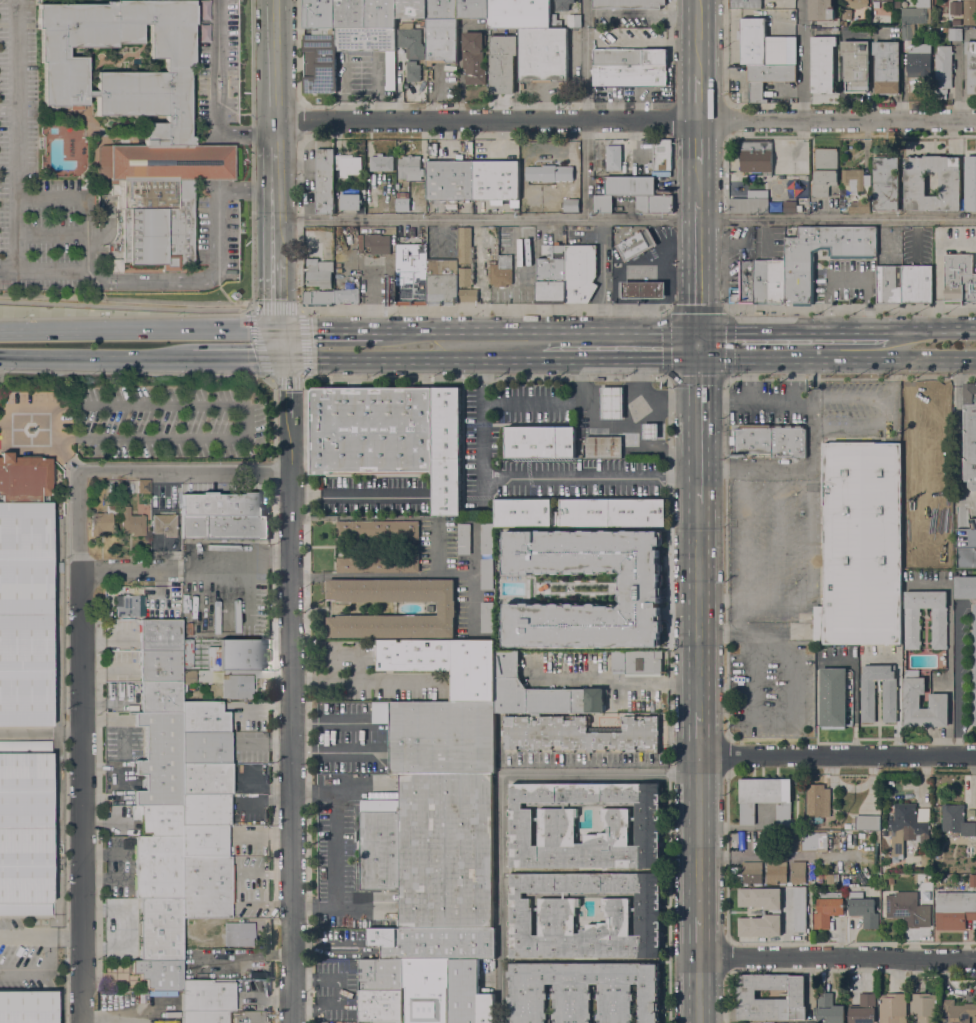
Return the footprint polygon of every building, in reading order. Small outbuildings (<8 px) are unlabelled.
[(304,28),(304,0),(334,0),(334,29),(322,29),(322,28),(304,28)] [(334,29),(334,0),(365,0),(365,29),(334,29)] [(365,29),(365,0),(396,0),(396,18),(395,18),(395,29),(365,29)] [(396,18),(396,0),(427,0),(427,18),(396,18)] [(427,18),(427,0),(457,0),(457,18),(457,19),(427,19),(427,18)] [(457,18),(457,0),(488,0),(488,18),(457,18)] [(488,18),(488,0),(550,0),(550,14),(550,29),(520,29),(520,27),(488,27),(488,18)] [(556,10),(556,0),(575,0),(575,3),(569,3),(569,10),(556,10)] [(594,9),(594,0),(666,0),(666,5),(661,5),(661,9),(594,9)] [(729,9),(729,0),(761,0),(761,9),(729,9)] [(811,20),(811,0),(834,0),(834,9),(837,9),(837,20),(811,20)] [(842,1),(842,0),(869,0),(869,3),(868,3),(868,7),(863,7),(860,9),(854,9),(851,6),(845,6),(845,1),(842,1)] [(916,8),(916,0),(930,0),(930,23),(902,23),(902,8),(916,8)] [(975,0),(975,24),(964,24),(963,0),(975,0)] [(161,265),(129,265),(129,263),(122,263),(122,209),(116,209),(116,196),(110,196),(110,178),(98,178),(98,148),(101,146),(144,145),(143,124),(165,123),(165,116),(96,116),(96,97),(86,97),(86,106),(83,106),(83,110),(70,110),(70,106),(67,106),(67,107),(48,107),(48,106),(43,106),(43,63),(41,63),(40,29),(37,29),(37,9),(38,9),(38,5),(106,4),(106,2),(116,2),(115,1),(193,1),(193,6),(194,6),(194,25),(192,25),(193,67),(188,67),(189,137),(192,137),(193,146),(211,146),(233,146),(233,180),(211,180),(192,181),(192,202),(193,266),(180,266),(180,272),(161,272),(161,265)] [(962,14),(950,14),(950,1),(962,1),(962,14)] [(852,9),(852,19),(842,19),(842,9),(852,9)] [(550,29),(550,14),(557,14),(557,20),(562,20),(562,27),(568,28),(568,29),(550,29)] [(580,14),(580,26),(567,26),(567,14),(580,14)] [(741,18),(765,18),(765,28),(741,28),(741,18)] [(457,19),(457,62),(433,62),(433,66),(427,66),(427,19),(457,19)] [(398,29),(400,29),(400,22),(413,22),(414,29),(421,29),(421,43),(424,43),(424,59),(409,59),(407,57),(407,47),(398,47),(398,29)] [(902,24),(915,24),(915,30),(917,30),(917,35),(914,35),(914,40),(902,40),(902,24)] [(741,39),(737,39),(737,30),(741,30),(741,28),(765,28),(766,47),(741,47),(741,39)] [(948,28),(962,28),(962,40),(949,40),(948,32),(948,28)] [(365,29),(365,51),(337,50),(337,93),(304,93),(304,34),(322,35),(322,29),(334,29),(365,29)] [(395,29),(395,51),(386,51),(365,51),(365,29),(395,29)] [(568,93),(560,93),(560,82),(520,82),(520,29),(550,29),(568,29),(568,93)] [(483,32),(483,35),(486,35),(486,44),(483,44),(483,66),(486,66),(486,84),(466,84),(466,79),(465,79),(465,74),(466,74),(466,69),(463,69),(463,32),(483,32)] [(491,36),(492,36),(492,34),(516,34),(516,36),(517,36),(517,55),(514,55),(514,94),(491,94),(491,36)] [(812,36),(837,36),(837,46),(834,46),(834,92),(812,92),(812,36)] [(870,41),(869,91),(868,90),(868,92),(845,92),(845,81),(844,81),(844,55),(841,55),(841,41),(870,41)] [(899,93),(876,93),(876,55),(873,55),(873,41),(899,41),(899,93)] [(965,41),(975,41),(975,94),(968,94),(968,54),(965,54),(965,41)] [(952,51),(954,51),(954,54),(952,54),(952,88),(948,88),(948,93),(935,93),(935,53),(937,53),(937,47),(938,47),(938,46),(952,46),(952,51)] [(766,47),(766,59),(768,59),(768,66),(748,66),(748,64),(742,64),(741,47),(766,47)] [(593,49),(666,49),(667,66),(593,66),(593,49)] [(386,91),(386,51),(395,51),(395,91),(386,91)] [(352,60),(352,52),(371,52),(371,60),(352,60)] [(930,52),(930,77),(908,77),(908,72),(906,72),(907,52),(930,52)] [(417,61),(417,64),(421,64),(421,81),(407,81),(407,61),(417,61)] [(672,66),(672,71),(667,71),(667,86),(593,87),(593,66),(667,66),(672,66)] [(768,66),(796,66),(796,81),(764,82),(764,98),(768,98),(768,102),(750,102),(750,81),(748,81),(748,66),(768,66)] [(672,170),(653,171),(653,168),(648,168),(648,163),(652,163),(652,156),(651,156),(651,150),(653,150),(653,140),(671,140),(672,170)] [(772,140),(772,175),(763,175),(763,171),(741,171),(741,141),(772,140)] [(606,145),(621,145),(622,170),(607,171),(606,145)] [(837,185),(830,185),(830,187),(828,187),(829,196),(811,196),(811,186),(810,186),(810,184),(815,184),(815,173),(813,173),(813,170),(815,170),(814,162),(814,157),(814,151),(813,151),(813,148),(837,148),(837,185)] [(334,214),(316,214),(316,149),(334,149),(334,155),(334,177),(334,214)] [(382,171),(382,173),(378,172),(378,171),(370,171),(370,156),(378,156),(378,153),(383,153),(383,156),(394,156),(394,171),(382,171)] [(334,155),(353,155),(353,157),(362,157),(362,174),(348,174),(348,178),(340,178),(340,177),(334,177),(334,155)] [(420,176),(420,178),(421,178),(421,179),(407,179),(399,179),(399,158),(403,158),(403,156),(408,156),(409,155),(412,155),(413,156),(420,156),(420,169),(424,169),(424,176),(420,176)] [(965,156),(975,156),(975,211),(965,211),(965,156)] [(874,157),(898,157),(898,210),(874,210),(874,157)] [(904,210),(904,158),(923,158),(923,157),(960,157),(960,211),(904,210)] [(473,200),(427,200),(427,161),(473,161),(473,200)] [(519,161),(519,200),(473,200),(473,161),(519,161)] [(543,167),(543,165),(556,165),(556,166),(573,167),(573,177),(574,177),(574,179),(573,179),(573,180),(567,180),(567,182),(563,182),(563,181),(556,181),(556,182),(543,182),(543,180),(540,180),(540,182),(537,182),(537,181),(526,181),(526,167),(543,167)] [(864,169),(864,175),(870,175),(870,184),(864,184),(864,191),(857,191),(857,185),(849,185),(844,185),(844,183),(841,183),(842,169),(864,169)] [(593,195),(605,195),(605,178),(655,178),(655,194),(673,195),(673,196),(637,196),(637,195),(613,195),(613,196),(593,196),(593,195)] [(729,213),(729,198),(748,198),(748,190),(769,190),(769,213),(729,213)] [(360,194),(360,209),(341,209),(341,194),(360,194)] [(613,196),(613,213),(593,213),(593,196),(613,196)] [(673,196),(673,213),(636,213),(637,196),(673,196)] [(409,211),(397,211),(397,198),(409,198),(409,211)] [(579,212),(564,212),(564,199),(579,199),(579,212)] [(870,199),(870,213),(848,213),(848,206),(859,205),(858,199),(870,199)] [(796,201),(796,213),(783,213),(783,201),(796,201)] [(784,237),(798,237),(798,235),(796,235),(796,228),(798,228),(798,227),(876,227),(877,256),(875,256),(875,258),(831,258),(831,256),(828,256),(828,249),(822,249),(814,252),(815,303),(812,303),(812,306),(794,306),(794,303),(784,303),(784,237)] [(458,228),(471,228),(471,233),(473,233),(473,246),(471,246),(471,264),(459,263),(458,228)] [(625,262),(616,245),(648,228),(657,244),(625,262)] [(370,254),(370,246),(365,246),(365,234),(371,234),(371,235),(381,235),(381,236),(390,236),(390,244),(395,244),(395,252),(390,253),(390,254),(370,254)] [(566,304),(536,304),(536,258),(547,258),(547,255),(542,255),(542,244),(553,244),(553,242),(560,242),(560,244),(565,244),(566,245),(566,303),(566,304)] [(427,303),(426,303),(426,304),(396,304),(396,244),(427,244),(427,260),(427,303)] [(566,303),(566,245),(596,245),(597,275),(592,282),(598,286),(589,303),(566,303)] [(512,284),(509,284),(509,286),(507,286),(504,287),(504,288),(500,288),(500,287),(494,287),(494,284),(490,284),(490,264),(498,264),(498,254),(512,254),(512,284)] [(973,273),(975,273),(975,302),(963,302),(963,301),(945,301),(944,254),(973,254),(973,273)] [(320,288),(320,285),(307,286),(306,271),(309,271),(309,266),(307,266),(307,259),(318,258),(318,262),(333,261),(333,271),(331,271),(332,288),(320,288)] [(754,303),(730,303),(730,288),(739,288),(739,260),(753,259),(754,259),(754,303)] [(754,303),(754,259),(784,259),(784,303),(754,303)] [(427,260),(457,260),(457,302),(456,302),(456,304),(444,304),(444,306),(440,306),(440,304),(429,304),(429,303),(427,303),(427,260)] [(932,265),(932,303),(902,303),(902,266),(932,265)] [(902,303),(877,303),(877,266),(902,266),(902,303)] [(458,267),(471,267),(471,286),(459,286),(458,267)] [(665,282),(665,298),(623,298),(623,282),(665,282)] [(334,291),(335,291),(335,289),(346,289),(346,288),(359,288),(359,304),(334,304),(334,291)] [(477,289),(477,301),(459,302),(459,289),(477,289)] [(334,304),(334,306),(304,306),(304,291),(312,291),(312,290),(316,290),(316,291),(334,291),(334,304)] [(952,382),(952,421),(938,421),(938,418),(909,418),(909,384),(911,382),(952,382)] [(965,383),(975,383),(975,491),(973,491),(970,487),(970,481),(967,481),(965,477),(965,383)] [(622,418),(600,418),(600,386),(622,386),(622,418)] [(460,387),(461,515),(434,515),(433,473),(433,388),(460,387)] [(433,473),(311,474),(311,388),(314,388),(433,388),(433,473)] [(659,423),(659,440),(642,440),(642,423),(659,423)] [(806,458),(772,458),(772,454),(735,454),(735,428),(741,428),(741,424),(771,424),(771,427),(776,427),(776,425),(783,425),(783,427),(786,427),(786,425),(793,425),(793,427),(796,427),(796,425),(802,425),(802,427),(804,427),(804,428),(806,428),(806,458)] [(506,458),(506,426),(556,426),(575,426),(575,458),(556,458),(506,458)] [(622,436),(622,457),(586,458),(586,436),(622,436)] [(901,643),(815,644),(815,639),(788,639),(788,633),(815,633),(815,606),(825,606),(824,505),(823,505),(823,442),(831,442),(877,442),(877,443),(900,443),(901,643)] [(50,727),(0,727),(0,453),(10,453),(10,457),(19,457),(19,456),(37,456),(37,457),(40,457),(40,459),(50,459),(50,464),(52,464),(52,483),(50,483),(50,496),(46,496),(46,503),(50,503),(50,585),(53,585),(53,591),(50,591),(50,596),(53,596),(53,599),(50,599),(50,727)] [(118,494),(116,493),(116,495),(111,495),(111,494),(107,493),(107,480),(119,480),(118,494)] [(149,493),(137,493),(137,480),(149,480),(149,493)] [(181,495),(202,494),(202,493),(216,493),(216,494),(243,495),(243,493),(259,493),(259,503),(256,503),(256,507),(265,507),(265,516),(269,516),(269,517),(181,517),(181,495)] [(923,555),(922,555),(922,559),(917,559),(917,560),(912,560),(912,561),(906,561),(906,556),(905,556),(905,495),(923,495),(923,555)] [(556,526),(496,526),(496,499),(552,499),(552,511),(556,511),(561,511),(561,499),(666,499),(666,526),(556,526)] [(106,514),(106,506),(117,505),(117,514),(112,514),(112,531),(91,532),(90,514),(106,514)] [(122,507),(129,506),(129,516),(140,516),(140,515),(143,515),(143,516),(144,516),(145,536),(136,536),(136,537),(132,537),(132,533),(122,533),(122,507)] [(172,515),(172,514),(175,514),(175,515),(176,515),(176,537),(165,537),(165,534),(152,534),(152,515),(172,515)] [(269,517),(269,519),(271,519),(271,540),(205,540),(205,538),(181,538),(181,517),(269,517)] [(968,518),(975,518),(975,568),(957,568),(956,528),(972,528),(970,523),(968,518)] [(419,521),(419,539),(411,539),(411,537),(409,537),(409,535),(395,535),(395,537),(394,537),(394,540),(379,539),(379,538),(376,538),(376,536),(364,536),(364,538),(362,538),(362,539),(347,539),(347,538),(345,538),(345,536),(337,536),(337,521),(419,521)] [(481,523),(493,523),(493,554),(481,554),(481,523)] [(471,554),(458,554),(458,524),(470,524),(471,554)] [(504,646),(659,647),(659,620),(658,620),(658,545),(660,545),(660,531),(504,530),(504,572),(619,573),(619,604),(504,604),(504,646)] [(337,572),(337,557),(345,557),(345,555),(347,555),(347,553),(361,553),(361,555),(363,555),(363,557),(377,557),(377,555),(379,555),(379,553),(393,553),(393,555),(395,555),(395,557),(409,557),(409,555),(411,555),(411,554),(419,554),(419,572),(337,572)] [(493,589),(481,589),(481,559),(493,558),(493,589)] [(952,570),(952,581),(902,580),(902,570),(952,570)] [(955,576),(975,576),(975,726),(972,726),(973,604),(969,598),(955,598),(955,576)] [(454,579),(454,601),(455,601),(455,616),(454,616),(454,638),(328,637),(328,617),(337,617),(337,615),(439,615),(439,602),(337,601),(337,600),(328,600),(328,579),(454,579)] [(947,591),(947,608),(948,608),(948,610),(947,610),(947,622),(948,622),(948,624),(947,624),(947,645),(948,645),(948,648),(947,648),(947,649),(932,649),(932,645),(931,645),(931,641),(932,641),(932,629),(931,629),(931,625),(932,625),(932,615),(931,615),(931,611),(932,611),(932,608),(920,608),(920,611),(921,611),(921,616),(920,616),(920,625),(921,625),(921,629),(920,629),(920,641),(921,641),(921,644),(920,645),(920,649),(902,649),(902,643),(905,643),(905,591),(947,591)] [(168,609),(156,609),(156,595),(168,595),(168,609)] [(144,596),(144,616),(138,616),(138,617),(115,617),(115,596),(144,596)] [(494,632),(481,633),(481,602),(494,602),(494,632)] [(195,672),(183,672),(183,670),(180,669),(180,683),(141,683),(141,682),(140,682),(140,622),(179,621),(179,639),(189,639),(189,663),(209,663),(209,657),(224,657),(224,675),(210,675),(210,671),(195,671),(195,672)] [(199,651),(199,641),(225,641),(225,655),(202,655),(202,651),(199,651)] [(452,670),(378,670),(378,660),(377,660),(377,645),(378,645),(378,641),(494,641),(495,652),(495,702),(452,702),(452,670)] [(252,645),(252,668),(228,668),(228,652),(236,652),(236,644),(252,645)] [(904,726),(904,678),(905,678),(905,674),(902,674),(902,650),(909,650),(909,669),(920,669),(920,677),(925,677),(925,694),(920,694),(920,708),(930,708),(930,693),(948,693),(948,726),(904,726)] [(495,652),(518,652),(518,676),(527,688),(604,688),(604,699),(605,699),(605,702),(603,702),(603,712),(495,712),(495,702),(495,652)] [(663,652),(663,658),(662,658),(662,676),(626,676),(626,674),(613,674),(613,670),(612,670),(612,652),(663,652)] [(897,686),(899,686),(899,689),(897,689),(897,710),(898,710),(898,712),(897,712),(897,722),(883,722),(883,687),(882,687),(882,685),(883,685),(883,679),(877,679),(877,681),(875,681),(875,685),(877,685),(877,687),(875,687),(875,722),(862,722),(862,712),(860,712),(860,710),(862,710),(861,690),(860,690),(860,687),(861,687),(861,674),(863,674),(863,666),(891,665),(895,665),(895,671),(895,678),(897,678),(897,686)] [(821,668),(846,668),(846,727),(845,727),(845,729),(822,729),(822,726),(821,726),(821,668)] [(947,670),(947,683),(931,683),(930,670),(947,670)] [(195,685),(182,685),(183,672),(195,672),(195,685)] [(228,675),(252,676),(252,699),(228,699),(228,697),(222,697),(222,678),(228,678),(228,675)] [(134,714),(134,712),(140,712),(141,683),(180,683),(180,703),(181,703),(181,714),(134,714)] [(106,687),(104,712),(114,713),(115,705),(124,706),(125,698),(126,689),(106,687)] [(388,774),(388,773),(390,773),(389,723),(373,723),(373,703),(452,703),(452,702),(495,702),(495,712),(495,773),(492,773),(492,774),(399,774),(388,774)] [(181,703),(221,703),(221,712),(228,712),(228,733),(230,733),(181,734),(181,714),(181,703)] [(181,807),(131,807),(131,806),(134,806),(134,791),(145,791),(145,775),(134,775),(134,760),(145,760),(145,727),(134,727),(134,714),(181,714),(181,734),(181,765),(181,795),(181,807)] [(590,717),(590,724),(587,724),(587,727),(623,727),(623,724),(620,724),(620,716),(659,716),(659,727),(660,727),(660,738),(659,738),(659,752),(646,752),(646,749),(636,749),(636,752),(611,752),(611,749),(606,749),(606,752),(563,752),(563,749),(552,749),(552,752),(528,752),(528,749),(517,749),(517,752),(505,752),(505,742),(502,742),(502,724),(505,724),(505,716),(590,717)] [(230,733),(230,763),(231,763),(231,764),(181,765),(181,734),(230,733)] [(50,916),(0,916),(0,742),(50,742),(50,916)] [(181,765),(231,764),(231,794),(229,794),(229,795),(181,795),(181,765)] [(492,774),(493,927),(495,927),(495,928),(403,929),(400,929),(400,888),(396,888),(396,889),(360,889),(360,879),(357,879),(357,864),(361,864),(360,800),(400,800),(399,774),(492,774)] [(791,779),(791,801),(792,801),(792,827),(776,827),(776,804),(781,805),(781,803),(755,803),(755,824),(740,824),(740,779),(791,779)] [(510,868),(510,856),(508,856),(508,850),(510,850),(510,846),(508,846),(508,840),(510,840),(510,836),(508,836),(508,831),(511,831),(511,816),(508,816),(508,810),(511,810),(511,800),(508,800),(508,794),(512,794),(512,783),(638,784),(638,783),(660,783),(660,868),(510,868)] [(807,784),(825,784),(825,788),(831,788),(831,817),(823,817),(823,826),(809,826),(809,817),(807,817),(807,784)] [(229,795),(229,825),(227,825),(227,826),(181,826),(181,807),(181,795),(229,795)] [(904,856),(891,856),(892,831),(887,831),(887,821),(893,821),(893,813),(895,813),(895,803),(917,804),(917,821),(918,821),(918,808),(930,808),(930,822),(928,822),(928,834),(929,834),(929,843),(932,843),(932,850),(927,850),(927,843),(920,843),(920,835),(914,835),(914,839),(904,839),(904,856)] [(943,805),(957,805),(957,804),(965,804),(965,809),(965,822),(975,822),(975,836),(961,836),(961,831),(943,831),(943,805)] [(181,838),(135,838),(135,836),(150,836),(150,834),(141,834),(141,820),(131,820),(131,807),(181,807),(181,826),(181,838)] [(880,823),(880,830),(852,830),(852,817),(856,817),(856,815),(880,815),(880,818),(881,818),(884,818),(884,823),(881,823),(880,823)] [(227,826),(227,856),(231,856),(231,857),(181,857),(181,838),(181,826),(227,826)] [(815,852),(783,852),(783,833),(827,833),(827,837),(839,837),(839,851),(834,851),(834,848),(827,848),(827,851),(815,851),(815,852)] [(139,900),(139,898),(134,898),(134,890),(133,890),(133,876),(134,876),(135,859),(133,859),(133,845),(135,845),(135,838),(181,838),(181,857),(181,900),(139,900)] [(181,857),(231,857),(231,865),(233,865),(233,904),(230,904),(230,919),(181,918),(181,900),(181,857)] [(763,862),(762,883),(746,883),(746,884),(743,884),(743,862),(763,862)] [(787,862),(787,883),(780,883),(780,881),(778,881),(778,883),(771,883),(771,881),(767,881),(767,862),(787,862)] [(792,862),(806,862),(806,882),(803,882),(803,884),(792,884),(792,862)] [(639,957),(510,957),(510,945),(508,945),(508,940),(510,940),(510,936),(508,936),(508,930),(510,930),(510,926),(508,926),(508,921),(510,921),(510,905),(508,905),(508,900),(510,900),(510,889),(508,889),(508,884),(510,884),(510,874),(659,873),(659,910),(661,910),(661,915),(659,917),(660,958),(639,958),(639,957)] [(834,884),(827,884),(827,879),(824,879),(824,875),(826,875),(826,874),(834,874),(834,884)] [(933,899),(924,899),(924,884),(923,884),(922,875),(933,875),(933,899)] [(793,887),(806,887),(806,933),(794,933),(793,887)] [(738,917),(752,917),(752,918),(763,918),(762,907),(751,907),(751,906),(738,907),(738,889),(781,888),(782,935),(738,936),(738,917)] [(918,891),(918,906),(919,905),(931,904),(931,927),(908,927),(907,920),(904,920),(904,918),(886,918),(886,917),(881,917),(881,910),(887,910),(886,895),(896,895),(896,891),(918,891)] [(842,892),(842,899),(844,899),(844,910),(845,910),(845,916),(839,916),(839,915),(830,915),(830,929),(814,929),(814,914),(818,914),(818,899),(819,899),(819,892),(842,892)] [(963,892),(975,892),(975,920),(965,920),(965,930),(936,930),(936,892),(963,892)] [(879,929),(863,929),(863,916),(849,917),(849,899),(850,899),(850,893),(863,893),(863,898),(875,898),(875,913),(879,913),(879,929)] [(181,918),(180,918),(180,961),(131,962),(131,961),(139,961),(139,900),(181,900),(181,918)] [(254,923),(254,947),(224,947),(224,923),(254,923)] [(449,959),(403,959),(403,960),(381,960),(381,945),(369,945),(369,929),(400,929),(403,929),(495,928),(495,958),(478,958),(478,959),(449,959)] [(446,986),(446,1022),(405,1022),(405,986),(403,986),(403,960),(403,959),(449,959),(449,986),(446,986)] [(494,994),(494,1022),(449,1022),(449,986),(449,959),(478,959),(478,994),(494,994)] [(360,991),(360,961),(381,961),(381,960),(403,960),(403,986),(402,986),(402,991),(360,991)] [(150,992),(150,989),(145,989),(145,980),(139,980),(139,974),(131,974),(131,962),(180,961),(180,982),(181,982),(181,991),(150,992)] [(659,1010),(659,1022),(639,1022),(639,984),(632,984),(632,994),(634,994),(634,1000),(632,1000),(632,1014),(634,1014),(634,1020),(632,1020),(632,1022),(599,1022),(599,1020),(598,1020),(598,1014),(599,1014),(599,1000),(598,1000),(598,994),(599,994),(599,984),(590,984),(590,993),(592,993),(592,999),(590,999),(590,1013),(592,1013),(592,1020),(590,1020),(590,1022),(555,1022),(554,1022),(554,1019),(553,1019),(553,1013),(555,1013),(555,999),(553,999),(553,992),(554,992),(554,991),(555,991),(555,984),(546,984),(546,993),(547,993),(547,999),(546,999),(546,1013),(547,1013),(547,1019),(546,1019),(546,1022),(509,1022),(508,1022),(508,1016),(510,1016),(510,1005),(508,1005),(508,996),(509,996),(509,994),(510,994),(510,980),(509,980),(509,978),(508,978),(508,972),(510,972),(511,963),(659,962),(659,1003),(661,1003),(661,1010),(659,1010)] [(737,1020),(737,975),(790,974),(790,976),(805,976),(805,1006),(806,1006),(806,1020),(737,1020)] [(181,982),(211,982),(211,983),(234,983),(234,1011),(230,1011),(230,1012),(182,1012),(182,991),(181,991),(181,982)] [(372,1022),(372,1021),(360,1021),(360,991),(402,991),(402,1022),(372,1022)] [(55,992),(55,1022),(0,1022),(0,992),(55,992)] [(844,1005),(844,1022),(818,1022),(818,993),(833,993),(833,1005),(844,1005)] [(875,1009),(875,1022),(849,1022),(849,1007),(860,1007),(860,993),(876,993),(876,995),(875,995),(876,1009),(875,1009)] [(907,993),(907,1022),(879,1022),(879,995),(886,994),(907,993)] [(937,995),(937,1022),(918,1022),(918,1016),(910,1016),(910,993),(930,993),(930,995),(937,995)] [(964,1003),(975,1003),(975,1020),(973,1020),(973,1016),(970,1016),(970,1022),(941,1022),(941,999),(955,999),(954,1006),(964,1006),(964,1003)] [(230,1012),(230,1022),(182,1022),(182,1012),(230,1012)]
